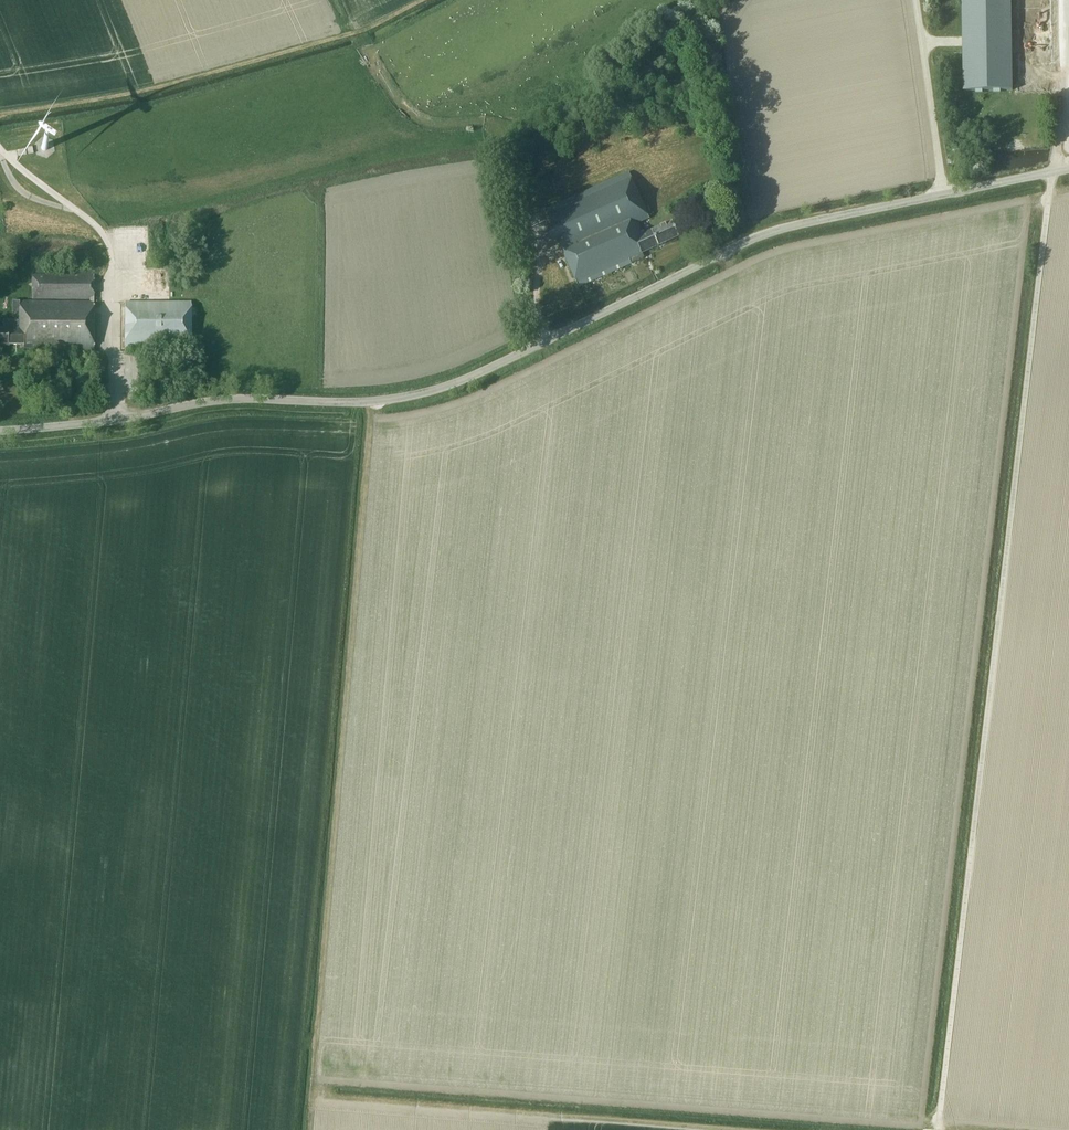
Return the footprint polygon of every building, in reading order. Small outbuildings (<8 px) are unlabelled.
[(963,91),(1013,90),(1012,0),(962,0),(963,91)] [(1056,0),(1012,0),(1013,90),(1057,89),(1056,0)] [(641,231),(637,223),(650,218),(630,172),(545,210),(552,226),(548,232),(553,241),(560,243),(579,287),(645,257),(642,253),(679,236),(673,221),(645,233),(644,230),(641,231)] [(94,274),(32,274),(32,301),(13,301),(12,316),(14,318),(15,318),(15,321),(4,321),(4,329),(0,329),(0,344),(24,344),(24,349),(94,350),(94,274)] [(191,346),(191,302),(125,302),(125,347),(191,346)]
